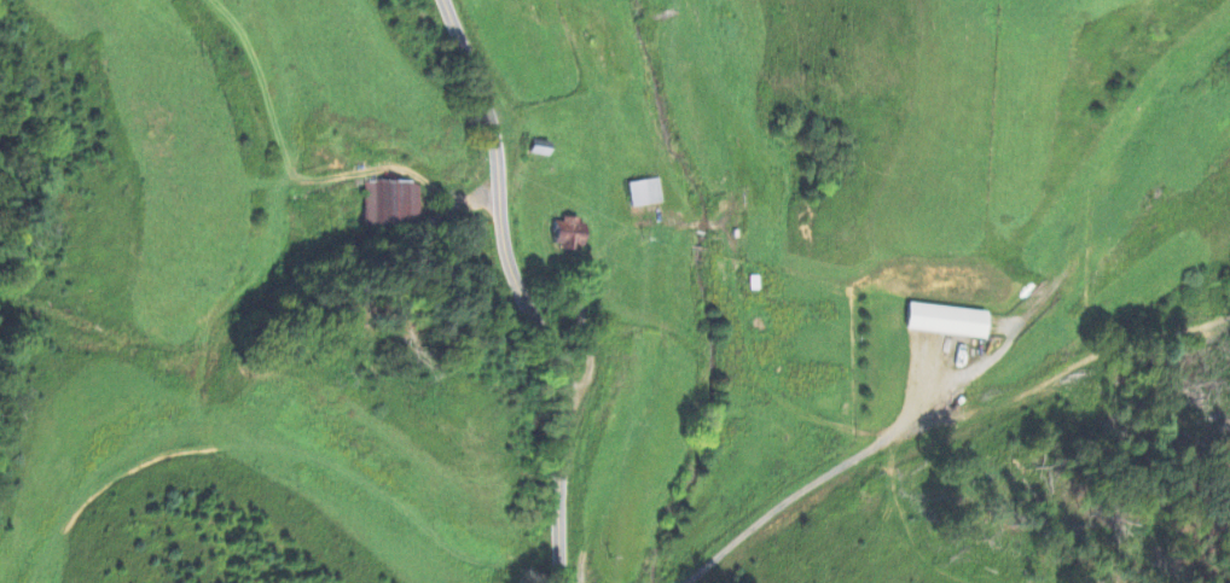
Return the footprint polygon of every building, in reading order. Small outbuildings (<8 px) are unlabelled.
[(628,183),(630,208),(661,205),(659,180),(628,183)] [(418,185),(364,183),(363,227),(416,229),(418,185)] [(580,250),(582,221),(554,220),(553,249),(580,250)] [(988,311),(908,304),(906,331),(986,339),(988,311)]
